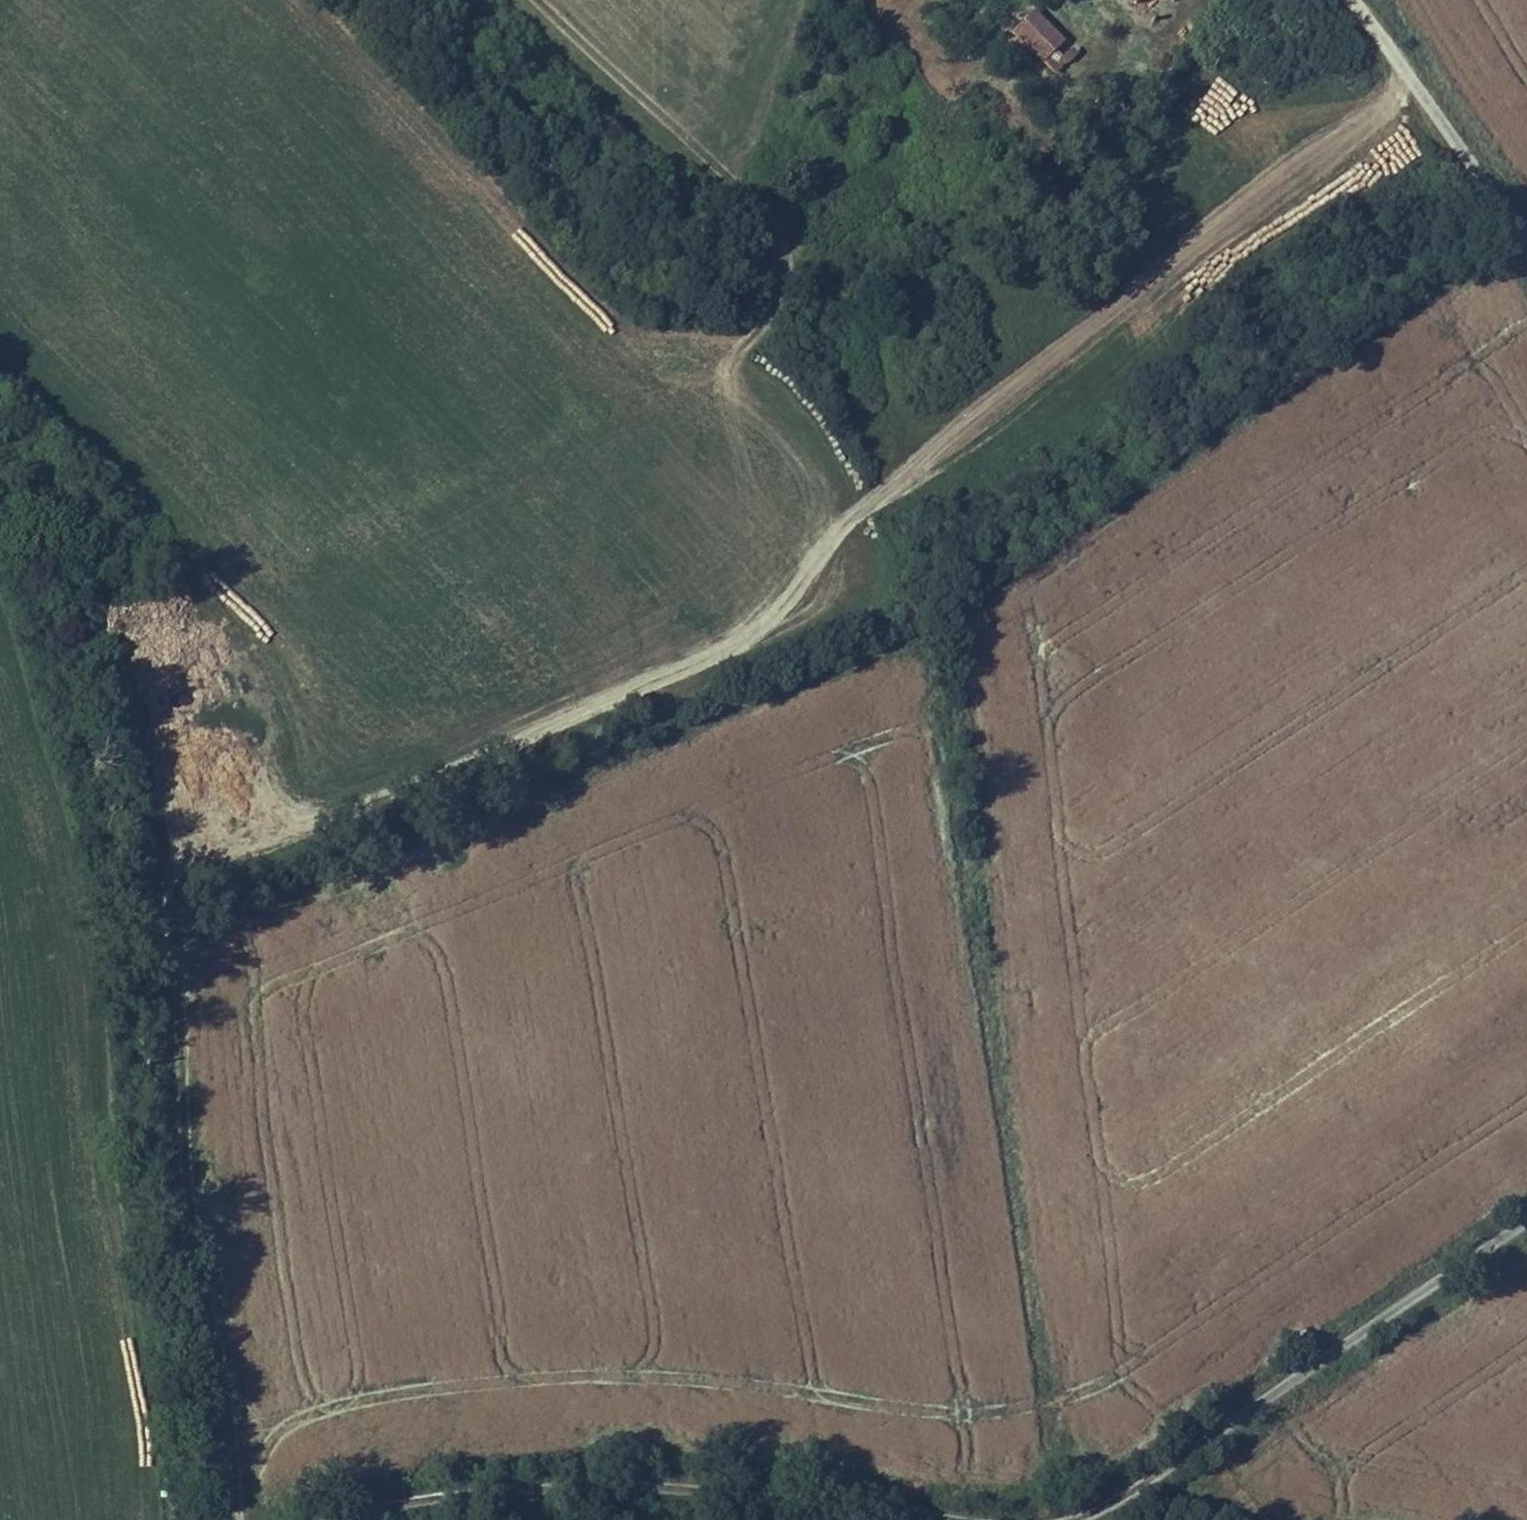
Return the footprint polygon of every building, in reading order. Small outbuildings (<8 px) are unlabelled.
[(1150,19),(1169,0),(1131,0),(1150,19)] [(1029,8),(1011,26),(1049,67),(1067,50),(1029,8)]
